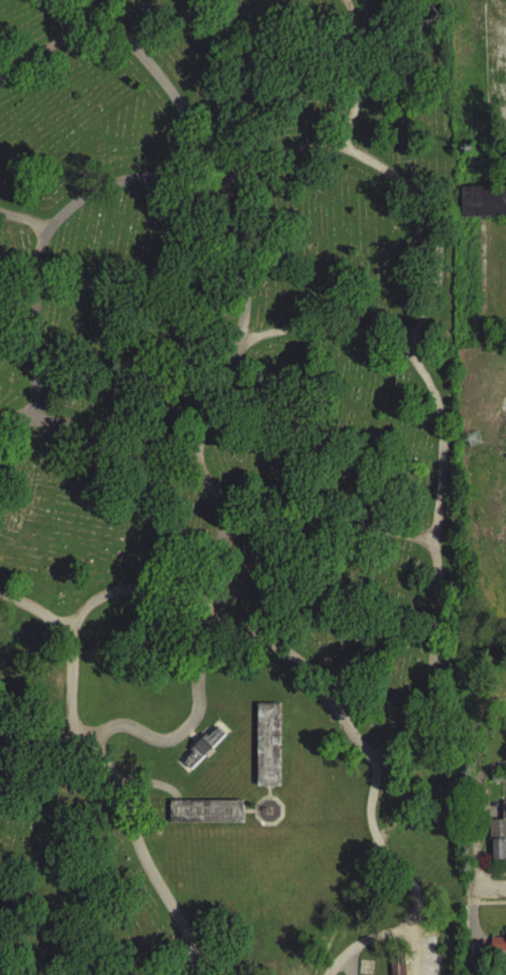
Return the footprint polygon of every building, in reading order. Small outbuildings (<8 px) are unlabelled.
[(505,220),(505,188),(460,189),(460,220),(505,220)] [(255,791),(277,792),(278,709),(256,709),(255,791)] [(189,777),(223,740),(212,729),(178,767),(189,777)] [(242,828),(242,805),(168,806),(169,829),(242,828)] [(500,806),(501,826),(489,826),(490,867),(505,867),(505,806),(500,806)] [(490,942),(490,957),(505,957),(505,942),(490,942)] [(389,966),(390,974),(404,974),(403,966),(389,966)]
